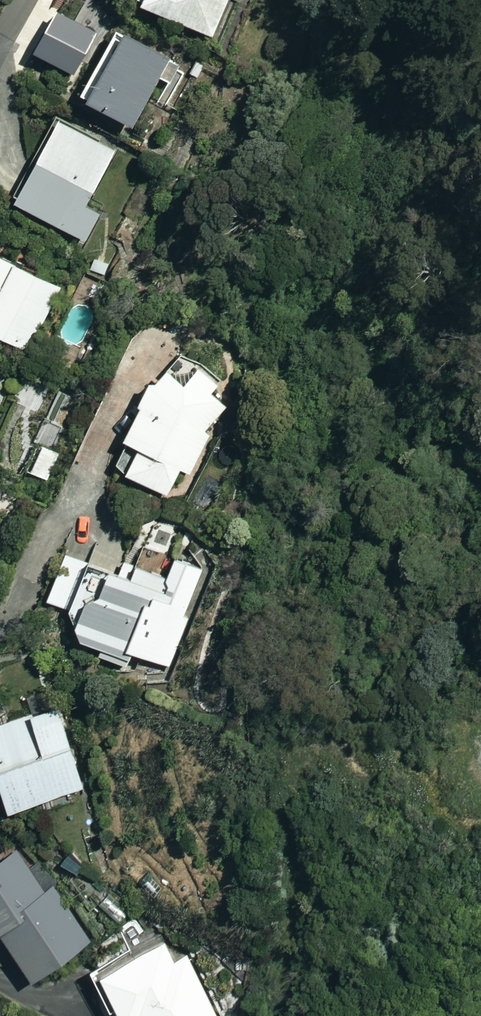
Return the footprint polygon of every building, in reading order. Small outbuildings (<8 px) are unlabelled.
[(208,33),(224,0),(138,0),(208,33)] [(90,31),(51,9),(29,45),(69,68),(90,31)] [(163,51),(108,20),(69,88),(124,119),(163,51)] [(111,147),(50,112),(3,192),(80,237),(96,211),(79,201),(111,147)] [(0,254),(0,334),(23,346),(57,283),(0,254)] [(179,377),(153,363),(115,432),(131,441),(117,467),(163,492),(177,466),(187,471),(225,403),(205,392),(213,377),(186,363),(179,377)] [(59,455),(40,446),(30,467),(48,476),(59,455)] [(115,571),(65,549),(43,598),(68,609),(60,628),(94,643),(91,650),(123,663),(129,650),(171,668),(211,574),(150,547),(142,567),(121,558),(115,571)] [(56,700),(0,715),(0,805),(78,786),(56,700)] [(87,933),(52,881),(43,887),(11,840),(0,847),(0,936),(26,974),(87,933)] [(163,941),(93,971),(112,1015),(123,1015),(132,1012),(134,1015),(215,1015),(188,953),(172,960),(163,941)]
